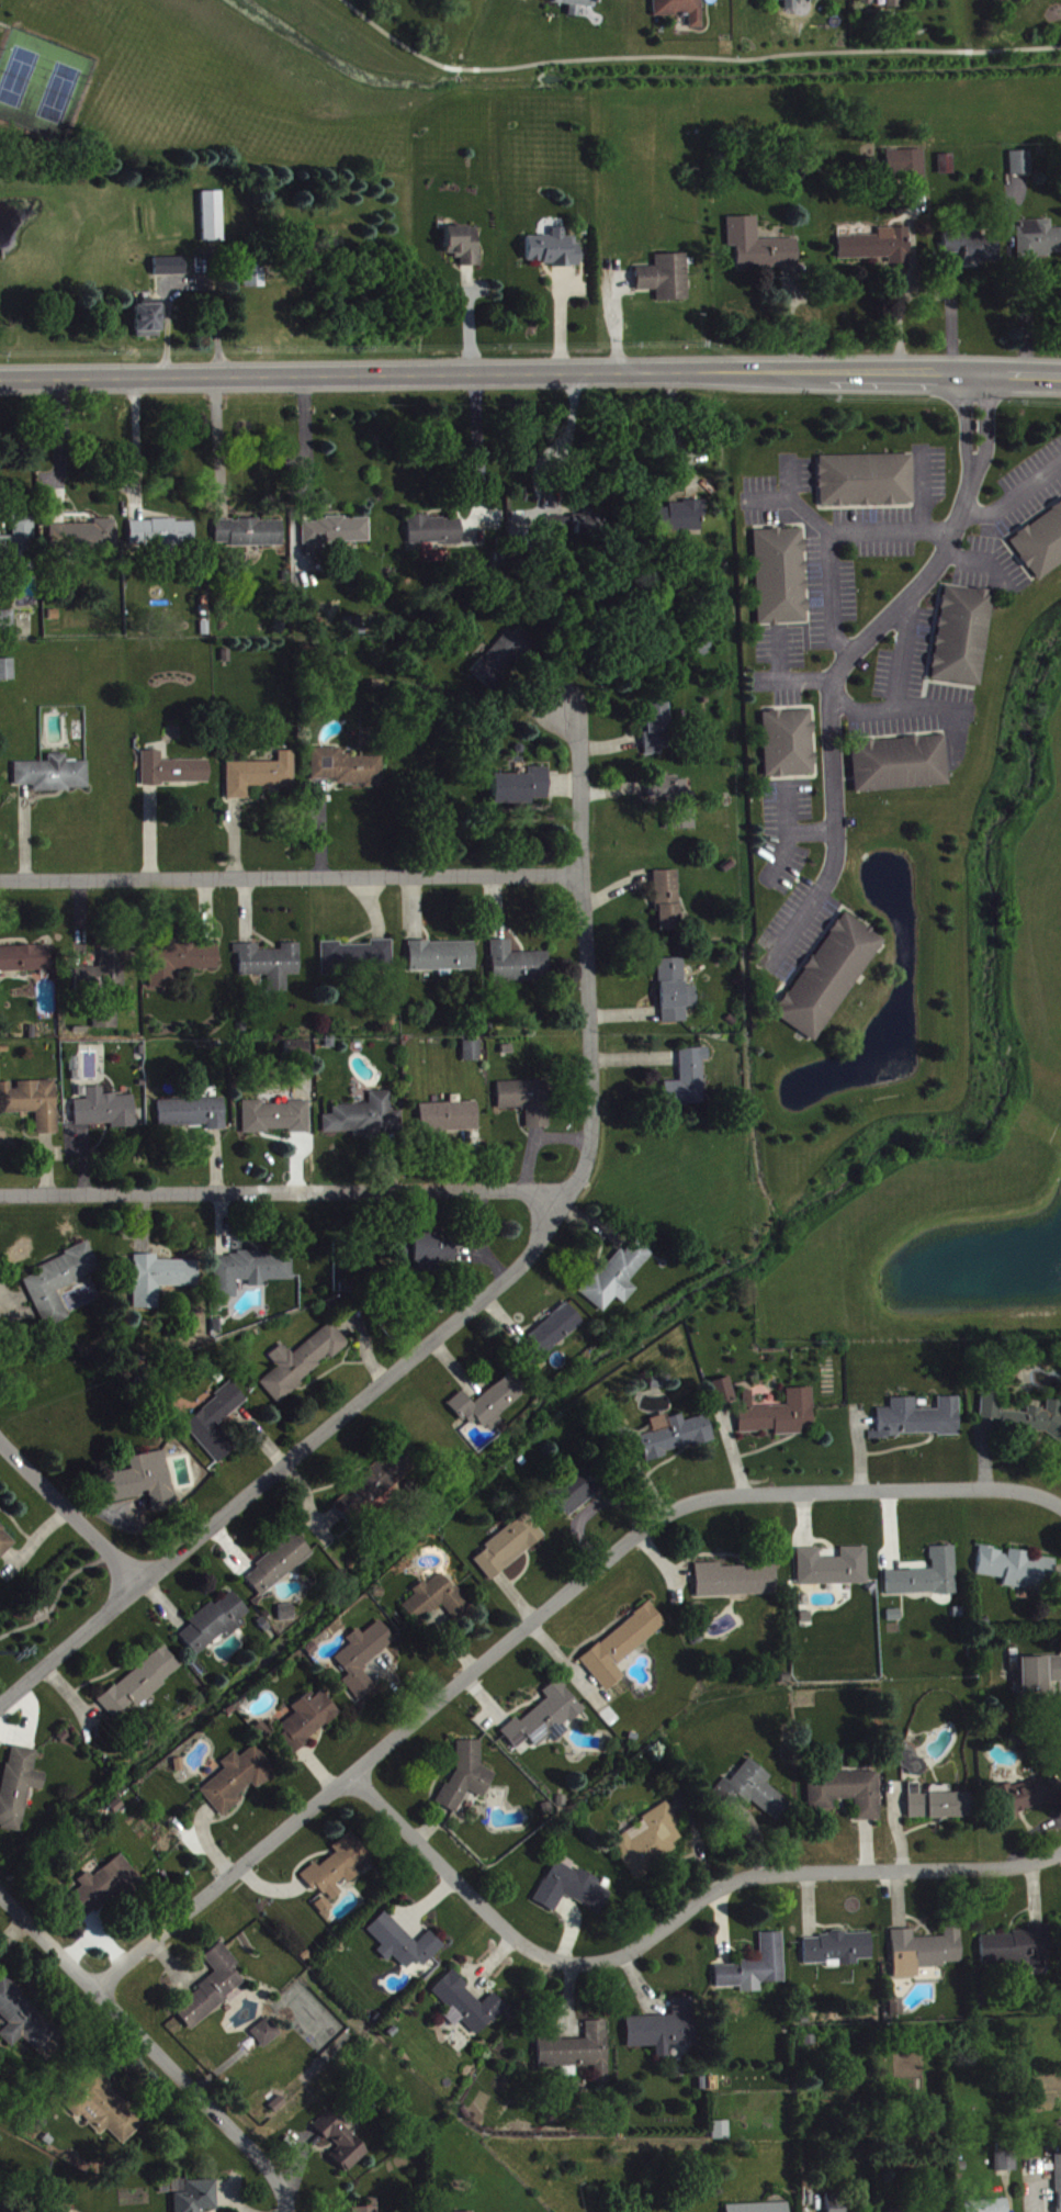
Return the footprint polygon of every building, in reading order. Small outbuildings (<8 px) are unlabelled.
[(570,9),(569,20),(580,20),(580,10),(596,11),(597,0),(553,0),(553,7),(570,9)] [(689,19),(690,32),(703,32),(702,0),(654,0),(654,19),(689,19)] [(769,3),(786,3),(786,13),(797,13),(797,3),(821,3),(821,0),(769,0),(769,3)] [(874,8),(874,1),(887,1),(887,11),(902,11),(902,0),(860,0),(860,8),(874,8)] [(927,182),(926,153),(887,154),(888,183),(927,182)] [(1033,178),(1032,155),(1011,156),(1011,179),(1033,178)] [(939,178),(955,178),(955,158),(939,159),(939,178)] [(204,246),(224,245),(223,195),(203,196),(204,246)] [(759,244),(759,220),(728,221),(729,250),(737,250),(737,273),(799,272),(798,243),(759,244)] [(1019,261),(1060,259),(1060,232),(1052,232),(1052,224),(1018,225),(1019,261)] [(482,270),(482,250),(478,251),(478,230),(447,231),(448,260),(462,260),(462,270),(482,270)] [(839,263),(889,262),(889,268),(911,267),(910,231),(879,232),(879,239),(838,240),(839,263)] [(528,240),(528,265),(544,265),(544,270),(579,270),(579,240),(565,240),(565,232),(553,232),(553,240),(528,240)] [(1000,264),(999,235),(943,237),(943,257),(964,257),(964,265),(1000,264)] [(657,294),(658,305),(689,304),(688,258),(656,259),(657,270),(637,271),(638,295),(657,294)] [(186,261),(155,262),(156,279),(186,279),(186,261)] [(265,266),(243,267),(244,291),(265,291),(265,266)] [(161,341),(160,305),(135,305),(136,341),(161,341)] [(914,459),(820,460),(821,510),(915,509),(914,459)] [(1060,567),(1060,507),(1008,543),(1036,584),(1060,567)] [(601,535),(600,517),(562,519),(562,521),(550,522),(550,534),(576,533),(576,536),(601,535)] [(284,550),(284,523),(214,524),(214,547),(230,546),(230,551),(284,550)] [(131,525),(131,548),(196,547),(195,524),(131,525)] [(46,528),(46,552),(119,551),(119,527),(46,528)] [(759,629),(809,627),(804,533),(754,535),(759,629)] [(981,690),(994,596),(944,589),(932,684),(981,690)] [(0,615),(0,637),(16,637),(16,615),(0,615)] [(471,676),(490,694),(536,646),(517,628),(471,676)] [(0,663),(0,685),(15,684),(15,663),(0,663)] [(643,709),(645,759),(670,758),(668,708),(643,709)] [(764,716),(766,781),(816,780),(813,714),(764,716)] [(949,790),(946,740),(852,746),(856,796),(949,790)] [(385,792),(384,760),(343,761),(343,752),(313,752),(314,785),(339,784),(339,788),(367,788),(367,792),(385,792)] [(211,764),(163,764),(164,755),(143,755),(143,788),(211,788),(211,764)] [(280,766),(228,767),(228,804),(251,804),(251,792),(296,791),(296,755),(280,755),(280,766)] [(14,766),(14,794),(89,794),(89,765),(68,765),(68,758),(49,758),(49,766),(14,766)] [(550,803),(549,771),(528,772),(528,778),(493,779),(493,808),(532,808),(532,803),(550,803)] [(651,803),(689,803),(688,780),(651,780),(651,803)] [(658,935),(681,934),(680,875),(657,875),(658,935)] [(817,1047),(885,943),(844,916),(775,1019),(817,1047)] [(323,946),(323,975),(394,973),(394,944),(372,945),(372,949),(341,950),(341,946),(323,946)] [(512,944),(493,944),(493,985),(550,984),(549,956),(512,957),(512,944)] [(476,945),(410,947),(411,975),(477,974),(476,945)] [(219,974),(219,948),(151,947),(151,992),(176,992),(176,973),(219,974)] [(241,980),(268,980),(268,996),(289,996),(289,979),(302,979),(301,948),(283,948),(283,954),(260,955),(260,948),(235,948),(235,959),(240,959),(241,980)] [(76,972),(76,991),(126,991),(126,949),(102,949),(102,972),(76,972)] [(51,975),(51,950),(0,950),(0,975),(51,975)] [(688,1026),(687,1012),(699,1011),(698,990),(686,990),(685,962),(659,963),(662,1027),(688,1026)] [(118,1032),(118,1003),(97,1004),(97,1033),(118,1032)] [(465,1066),(482,1065),(481,1044),(464,1045),(465,1066)] [(705,1109),(703,1064),(710,1063),(710,1052),(680,1053),(681,1085),(664,1086),(665,1110),(705,1109)] [(57,1084),(19,1086),(19,1093),(2,1094),(3,1118),(37,1116),(38,1135),(59,1134),(57,1084)] [(499,1086),(500,1113),(526,1112),(527,1133),(550,1132),(548,1084),(499,1086)] [(135,1098),(103,1100),(103,1091),(87,1092),(88,1104),(75,1104),(77,1130),(113,1128),(113,1133),(136,1132),(135,1098)] [(371,1108),(335,1110),(335,1119),(325,1119),(325,1138),(404,1135),(403,1115),(393,1116),(392,1095),(370,1097),(371,1108)] [(159,1104),(160,1131),(209,1130),(209,1135),(227,1134),(226,1102),(159,1104)] [(244,1136),(290,1136),(290,1137),(311,1137),(310,1107),(263,1107),(263,1105),(244,1105),(244,1136)] [(420,1108),(421,1137),(480,1135),(479,1106),(420,1108)] [(413,1268),(438,1269),(439,1239),(414,1238),(413,1268)] [(653,1256),(633,1240),(600,1281),(595,1276),(578,1296),(603,1316),(615,1301),(624,1308),(637,1293),(629,1286),(653,1256)] [(103,1276),(91,1247),(42,1267),(45,1275),(26,1283),(46,1333),(71,1323),(59,1294),(103,1276)] [(294,1285),(293,1257),(217,1258),(217,1302),(238,1302),(238,1285),(250,1285),(250,1290),(264,1290),(264,1285),(294,1285)] [(161,1290),(199,1291),(199,1265),(159,1264),(159,1260),(135,1259),(134,1312),(161,1313),(161,1290)] [(537,1365),(584,1327),(567,1306),(520,1345),(537,1365)] [(261,1386),(277,1406),(351,1349),(334,1326),(293,1358),(284,1347),(269,1359),(279,1372),(261,1386)] [(462,1395),(448,1406),(468,1431),(479,1423),(490,1437),(504,1426),(499,1420),(528,1396),(512,1376),(473,1408),(462,1395)] [(709,1387),(716,1411),(738,1404),(731,1380),(709,1387)] [(218,1468),(239,1452),(220,1428),(249,1405),(235,1387),(185,1427),(218,1468)] [(788,1410),(754,1411),(753,1395),(741,1395),(742,1436),(775,1435),(776,1439),(803,1439),(803,1432),(814,1432),(813,1392),(787,1393),(788,1410)] [(1003,1398),(1001,1397),(983,1396),(981,1423),(1001,1424),(1000,1430),(1007,1434),(1038,1436),(1039,1437),(1047,1437),(1060,1447),(1060,1405),(1048,1404),(1048,1416),(1042,1412),(1029,1411),(1028,1417),(1002,1416),(1003,1398)] [(961,1439),(960,1401),(939,1402),(939,1414),(917,1415),(916,1402),(892,1403),(892,1412),(878,1412),(879,1436),(871,1436),(871,1441),(961,1439)] [(715,1444),(708,1419),(685,1425),(683,1418),(668,1422),(667,1418),(651,1423),(655,1436),(639,1440),(646,1464),(715,1444)] [(330,1504),(347,1526),(417,1474),(401,1452),(330,1504)] [(131,1461),(133,1474),(108,1479),(114,1506),(151,1499),(154,1516),(178,1511),(167,1455),(131,1461)] [(552,1505),(571,1522),(603,1486),(584,1469),(552,1505)] [(547,1541),(528,1517),(473,1561),(492,1585),(547,1541)] [(0,1524),(0,1565),(20,1546),(0,1524)] [(313,1558),(296,1537),(244,1581),(261,1601),(313,1558)] [(932,1574),(886,1576),(887,1600),(957,1598),(956,1550),(931,1551),(932,1574)] [(977,1579),(1006,1583),(1004,1591),(1030,1594),(1031,1591),(1053,1594),(1057,1562),(1008,1555),(981,1551),(977,1579)] [(869,1552),(841,1552),(841,1562),(821,1562),(821,1553),(798,1553),(799,1589),(869,1588),(869,1552)] [(777,1600),(777,1570),(721,1571),(721,1567),(696,1568),(697,1601),(777,1600)] [(402,1610),(418,1629),(443,1609),(455,1624),(472,1610),(444,1575),(427,1589),(424,1585),(413,1594),(416,1599),(402,1610)] [(246,1628),(242,1623),(250,1616),(232,1594),(178,1638),(196,1660),(223,1639),(226,1644),(246,1628)] [(607,1696),(627,1681),(618,1669),(669,1630),(652,1607),(581,1662),(607,1696)] [(397,1644),(381,1624),(363,1638),(359,1633),(348,1642),(353,1649),(330,1668),(360,1705),(378,1691),(362,1673),(397,1644)] [(183,1673),(165,1651),(98,1704),(114,1723),(133,1708),(135,1711),(183,1673)] [(1021,1699),(1048,1698),(1048,1686),(1060,1686),(1060,1661),(1020,1662),(1021,1699)] [(586,1714),(560,1682),(543,1696),(547,1701),(504,1738),(517,1754),(530,1743),(537,1753),(550,1742),(555,1748),(571,1735),(567,1730),(586,1714)] [(292,1711),(297,1717),(281,1730),(286,1737),(280,1742),(293,1757),(342,1718),(323,1695),(315,1701),(312,1696),(292,1711)] [(483,1745),(458,1745),(459,1768),(439,1807),(458,1817),(469,1794),(480,1799),(487,1799),(497,1778),(483,1770),(483,1745)] [(201,1794),(223,1821),(242,1806),(237,1801),(253,1788),(257,1792),(278,1775),(257,1748),(241,1761),(236,1755),(222,1766),(227,1773),(201,1794)] [(11,1749),(2,1799),(0,1799),(0,1832),(21,1836),(30,1792),(43,1795),(46,1778),(34,1776),(38,1754),(11,1749)] [(772,1781),(749,1762),(727,1790),(749,1808),(751,1805),(777,1826),(792,1807),(767,1788),(772,1781)] [(881,1825),(880,1776),(808,1778),(809,1814),(835,1814),(835,1804),(855,1804),(856,1825),(881,1825)] [(1043,1787),(1042,1782),(993,1794),(1001,1826),(1021,1821),(1020,1817),(1060,1807),(1060,1783),(1043,1787)] [(971,1797),(920,1798),(919,1788),(908,1788),(909,1823),(971,1822),(971,1797)] [(632,1881),(687,1850),(676,1831),(681,1828),(668,1806),(641,1821),(645,1827),(612,1845),(632,1881)] [(301,1879),(313,1894),(317,1891),(325,1900),(327,1898),(333,1905),(344,1897),(340,1892),(359,1876),(356,1872),(370,1861),(350,1837),(333,1851),(337,1857),(320,1871),(316,1867),(301,1879)] [(118,1897),(122,1902),(144,1885),(123,1858),(93,1881),(89,1876),(76,1887),(80,1892),(66,1903),(83,1924),(118,1897)] [(602,1919),(615,1894),(573,1872),(575,1867),(559,1858),(535,1906),(556,1917),(565,1899),(602,1919)] [(325,1920),(335,1912),(324,1900),(315,1908),(325,1920)] [(425,1971),(446,1950),(431,1935),(418,1948),(386,1916),(368,1934),(384,1950),(378,1955),(388,1965),(394,1960),(407,1973),(417,1964),(425,1971)] [(981,1939),(981,1968),(1014,1968),(1014,1979),(1046,1979),(1045,1966),(1050,1966),(1049,1929),(1028,1929),(1028,1938),(981,1939)] [(892,1935),(894,1982),(918,1982),(918,1973),(945,1972),(945,1967),(962,1967),(961,1931),(944,1931),(944,1941),(914,1942),(914,1934),(892,1935)] [(786,1986),(784,1936),(760,1938),(761,1967),(716,1969),(717,1993),(758,1992),(758,1987),(786,1986)] [(872,1938),(804,1940),(805,1968),(831,1967),(831,1969),(858,1968),(858,1964),(873,1963),(872,1938)] [(191,2033),(248,1988),(235,1973),(241,1968),(223,1946),(204,1961),(218,1978),(175,2013),(191,2033)] [(434,1995),(452,2013),(445,2020),(456,2031),(463,2025),(479,2041),(509,2011),(495,1997),(483,2008),(468,1993),(470,1990),(454,1974),(434,1995)] [(47,2066),(68,2046),(7,1978),(0,1985),(0,2018),(11,2029),(0,2039),(13,2052),(25,2042),(47,2066)] [(627,2022),(628,2052),(657,2051),(657,2062),(670,2061),(670,2050),(697,2049),(696,2002),(673,2003),(674,2020),(627,2022)] [(901,2003),(890,2002),(889,2016),(901,2017),(901,2003)] [(252,2036),(266,2053),(284,2038),(270,2021),(252,2036)] [(610,2088),(608,2025),(588,2026),(588,2042),(539,2044),(540,2072),(597,2070),(598,2089),(610,2088)] [(126,2149),(151,2124),(132,2106),(128,2110),(111,2094),(115,2090),(101,2077),(70,2109),(102,2140),(109,2133),(126,2149)] [(348,2177),(370,2153),(329,2115),(315,2130),(339,2152),(331,2161),(348,2177)] [(714,2144),(731,2144),(731,2125),(714,2126),(714,2144)] [(997,2176),(1018,2176),(1017,2157),(996,2157),(997,2176)] [(217,2185),(186,2185),(186,2198),(174,2198),(175,2211),(218,2211),(217,2185)] [(828,2211),(846,2211),(846,2197),(828,2198),(828,2211)] [(1009,2204),(965,2206),(966,2211),(1009,2211),(1009,2204)]
